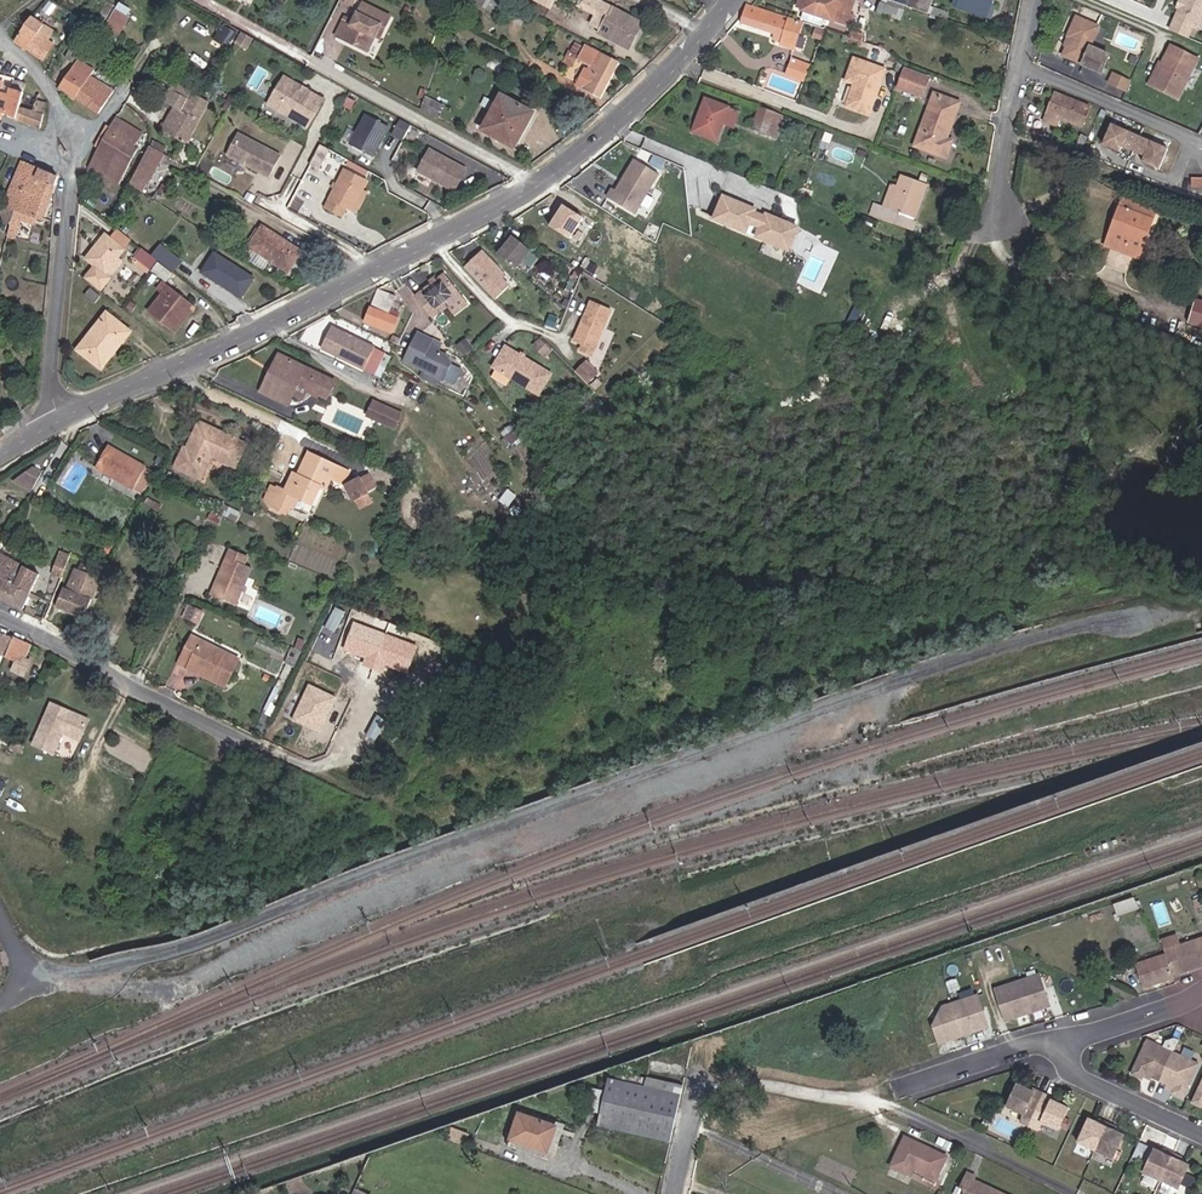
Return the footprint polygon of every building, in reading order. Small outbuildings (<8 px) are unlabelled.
[(473,1),(493,12),(500,0),(473,0),(473,1)] [(597,0),(577,0),(596,10),(600,2),(597,0)] [(801,8),(804,0),(798,0),(796,6),(801,8)] [(805,12),(824,18),(849,26),(853,15),(849,13),(853,1),(849,0),(804,0),(801,8),(800,11),(805,12)] [(927,13),(930,6),(932,0),(908,0),(906,6),(927,13)] [(952,5),(991,18),(995,7),(991,6),(993,0),(954,0),(952,5)] [(1175,18),(1192,26),(1197,28),(1201,16),(1201,0),(1183,0),(1182,0),(1184,2),(1182,6),(1179,8),(1175,18)] [(639,22),(600,2),(596,10),(598,11),(591,25),(601,30),(598,34),(608,39),(610,36),(617,40),(615,42),(629,49),(636,36),(633,35),(639,22)] [(877,12),(896,19),(900,9),(880,2),(877,12)] [(105,25),(115,7),(108,3),(97,21),(105,25)] [(379,31),(383,33),(391,18),(363,4),(353,22),(345,19),(336,36),(368,52),(375,37),(379,31)] [(927,13),(946,19),(949,13),(930,6),(927,13)] [(802,24),(750,9),(745,7),(741,25),(775,35),(782,37),(781,43),(780,46),(794,51),(802,24)] [(129,19),(116,11),(106,27),(119,35),(129,19)] [(824,18),(805,12),(802,19),(821,26),(824,18)] [(1071,39),(1067,48),(1064,56),(1094,68),(1101,52),(1091,47),(1100,26),(1077,17),(1068,38),(1071,39)] [(24,26),(15,41),(44,61),(54,45),(47,41),(41,37),(44,33),(41,31),(44,27),(32,18),(24,26)] [(1187,37),(1192,26),(1175,18),(1170,29),(1187,37)] [(639,22),(633,35),(636,36),(642,24),(639,22)] [(228,47),(236,33),(222,26),(214,40),(228,47)] [(41,37),(47,41),(53,33),(44,27),(41,31),(44,33),(41,37)] [(850,39),(862,43),(865,36),(852,31),(850,39)] [(245,51),(251,40),(242,35),(236,45),(245,51)] [(773,41),(781,43),(782,37),(775,35),(773,41)] [(861,48),(862,43),(850,39),(848,44),(861,48)] [(1179,98),(1193,68),(1186,64),(1190,55),(1171,46),(1163,62),(1152,85),(1179,98)] [(600,97),(617,63),(585,48),(579,61),(589,66),(588,70),(586,68),(577,86),(600,97)] [(1193,68),(1198,59),(1190,55),(1186,64),(1193,68)] [(855,59),(847,82),(854,84),(847,107),(869,115),(885,70),(855,59)] [(785,74),(804,81),(809,68),(790,60),(785,74)] [(1149,84),(1152,85),(1163,62),(1160,60),(1149,84)] [(61,88),(76,99),(90,77),(94,71),(78,61),(61,88)] [(920,94),(926,80),(907,73),(901,87),(920,94)] [(1110,83),(1126,90),(1131,81),(1114,74),(1110,83)] [(99,114),(114,92),(90,77),(76,99),(99,114)] [(300,87),(285,78),(269,105),(308,128),(324,102),(307,91),(304,92),(301,91),(300,87)] [(2,114),(4,115),(16,120),(20,107),(26,82),(13,79),(9,97),(0,94),(0,114),(2,114)] [(186,145),(210,103),(194,95),(174,85),(164,102),(174,107),(161,131),(186,145)] [(947,140),(959,104),(935,94),(914,147),(946,159),(952,142),(947,140)] [(424,99),(420,109),(436,118),(443,106),(425,95),(424,99)] [(515,145),(533,113),(502,96),(492,113),(496,115),(486,133),(496,139),(498,136),(515,145)] [(1084,129),(1092,109),(1063,97),(1062,99),(1055,96),(1044,121),(1057,127),(1060,119),(1084,129)] [(349,98),(345,107),(351,110),(355,102),(349,98)] [(705,100),(693,133),(716,141),(723,123),(734,128),(739,113),(705,100)] [(35,112),(43,115),(45,104),(38,101),(35,112)] [(228,112),(233,104),(227,101),(223,109),(228,112)] [(20,107),(16,120),(40,129),(43,115),(35,112),(20,107)] [(776,114),(759,108),(752,129),(776,138),(781,123),(773,120),(776,114)] [(146,130),(119,113),(113,123),(98,149),(129,166),(138,151),(134,149),(135,146),(146,130)] [(782,124),(785,117),(776,114),(773,120),(781,123),(782,124)] [(372,157),(388,127),(366,115),(350,145),(372,157)] [(403,140),(410,125),(400,119),(392,134),(403,140)] [(1055,132),(1057,127),(1044,121),(1042,126),(1055,132)] [(1170,147),(1112,125),(1104,145),(1162,168),(1170,147)] [(239,131),(227,153),(246,164),(247,164),(268,177),(281,156),(239,131)] [(165,154),(168,149),(154,141),(151,146),(165,154)] [(143,192),(165,154),(151,146),(138,170),(131,184),(143,192)] [(321,146),(311,165),(320,170),(329,151),(321,146)] [(98,149),(88,168),(119,185),(129,166),(98,149)] [(466,169),(429,149),(417,170),(455,190),(466,169)] [(630,156),(609,199),(637,214),(659,170),(630,156)] [(345,166),(368,177),(371,171),(348,160),(345,166)] [(22,163),(12,187),(24,191),(34,168),(22,163)] [(43,222),(55,187),(59,178),(34,168),(24,191),(12,187),(4,205),(15,210),(24,214),(36,219),(43,222)] [(362,191),(367,182),(345,170),(326,208),(342,217),(347,208),(352,211),(362,191)] [(915,219),(926,185),(902,176),(889,210),(876,205),(873,215),(914,229),(917,220),(915,219)] [(806,180),(801,195),(809,198),(814,183),(806,180)] [(356,213),(366,193),(362,191),(352,211),(356,213)] [(252,203),(255,197),(248,193),(244,199),(252,203)] [(789,250),(799,223),(720,193),(710,220),(789,250)] [(1134,213),(1138,203),(1123,197),(1119,207),(1134,213)] [(560,202),(546,224),(568,237),(582,215),(560,202)] [(1112,244),(1139,254),(1157,210),(1138,203),(1134,213),(1119,207),(1114,222),(1119,224),(1112,244)] [(4,205),(0,211),(0,221),(11,226),(13,220),(15,210),(4,205)] [(36,219),(24,214),(22,221),(33,226),(36,219)] [(11,226),(9,235),(15,237),(19,222),(13,220),(11,226)] [(1137,260),(1139,254),(1112,244),(1119,224),(1114,222),(1105,248),(1137,260)] [(288,273),(302,252),(262,227),(249,247),(288,273)] [(131,240),(119,230),(111,240),(124,249),(131,240)] [(106,274),(119,258),(125,251),(106,236),(87,259),(96,266),(87,278),(102,290),(111,278),(106,274)] [(512,273),(527,256),(512,241),(496,258),(512,273)] [(142,250),(136,257),(150,268),(156,261),(142,250)] [(244,297),(256,273),(211,250),(199,273),(244,297)] [(480,254),(463,270),(492,302),(508,288),(497,275),(496,271),(480,254)] [(124,262),(119,258),(106,274),(111,278),(124,262)] [(166,282),(173,274),(160,264),(153,271),(166,282)] [(428,319),(458,297),(443,277),(414,299),(428,319)] [(99,307),(105,299),(92,288),(85,296),(99,307)] [(176,331),(194,309),(168,289),(151,311),(176,331)] [(395,297),(378,290),(365,324),(392,335),(399,318),(389,314),(395,297)] [(605,318),(585,311),(578,329),(579,330),(578,334),(577,333),(571,349),(580,352),(577,359),(589,363),(605,318)] [(122,338),(125,341),(131,332),(107,313),(78,351),(92,361),(94,358),(102,364),(122,338)] [(554,328),(546,324),(542,332),(550,336),(554,328)] [(364,372),(374,350),(352,338),(350,342),(346,340),(348,337),(332,329),(322,351),(364,372)] [(430,345),(414,337),(402,363),(442,383),(450,367),(444,359),(439,357),(438,361),(434,359),(436,353),(428,349),(430,345)] [(102,370),(125,341),(122,338),(102,364),(94,358),(92,361),(102,370)] [(472,353),(465,344),(456,351),(463,360),(472,353)] [(547,355),(538,345),(530,353),(539,363),(547,355)] [(533,400),(546,379),(504,352),(490,373),(533,400)] [(327,398),(335,382),(280,355),(262,392),(288,405),(293,393),(298,384),(308,389),(327,398)] [(585,389),(594,381),(583,370),(574,378),(585,389)] [(303,399),(308,389),(298,384),(293,393),(303,399)] [(401,415),(374,402),(372,405),(380,409),(375,420),(394,429),(401,415)] [(380,409),(372,405),(367,416),(375,420),(380,409)] [(236,467),(246,446),(200,424),(188,450),(185,449),(176,468),(201,479),(211,456),(236,467)] [(506,446),(514,440),(509,433),(501,439),(506,446)] [(147,468),(109,447),(97,468),(135,489),(147,468)] [(294,495),(299,497),(312,503),(321,485),(326,488),(330,478),(342,484),(348,473),(309,455),(299,476),(294,474),(286,492),(278,489),(270,506),(286,513),(290,505),(294,495)] [(116,479),(97,468),(91,479),(110,489),(116,479)] [(32,491),(42,475),(33,469),(16,482),(32,491)] [(369,476),(361,480),(367,492),(376,487),(369,476)] [(367,492),(361,480),(347,487),(355,501),(368,493),(367,492)] [(295,507),(299,497),(294,495),(290,505),(295,507)] [(231,550),(213,595),(236,607),(252,569),(245,565),(248,558),(231,550)] [(30,593),(38,576),(0,555),(0,578),(30,593)] [(62,578),(68,562),(59,558),(53,574),(62,578)] [(64,589),(57,608),(84,619),(100,579),(99,578),(101,571),(82,564),(79,571),(76,570),(68,590),(64,589)] [(23,611),(30,593),(0,578),(0,600),(23,611)] [(203,610),(192,605),(186,617),(198,622),(203,610)] [(321,643),(331,647),(340,626),(330,622),(321,643)] [(7,656),(17,661),(13,670),(24,675),(31,661),(23,657),(30,643),(15,636),(13,640),(0,635),(0,653),(7,656)] [(202,672),(228,684),(239,660),(193,638),(182,660),(192,664),(189,670),(201,676),(202,672)] [(296,665),(300,655),(292,651),(288,662),(296,665)] [(192,664),(182,660),(180,665),(189,670),(192,664)] [(226,688),(228,684),(202,672),(201,676),(226,688)] [(292,719),(321,732),(337,695),(308,682),(292,719)] [(52,702),(36,744),(57,753),(65,731),(83,738),(91,716),(73,710),(68,712),(62,710),(63,707),(52,702)] [(1127,920),(1147,913),(1143,905),(1124,911),(1127,920)] [(1176,934),(1161,939),(1164,951),(1180,946),(1176,934)] [(1164,951),(1166,954),(1173,976),(1201,966),(1201,939),(1180,946),(1164,951)] [(1143,988),(1173,978),(1173,976),(1166,954),(1136,964),(1143,988)] [(1052,1007),(1042,975),(999,988),(1008,1020),(1052,1007)] [(979,992),(936,1005),(940,1017),(929,1020),(937,1043),(990,1027),(979,992)] [(1180,1037),(1185,1027),(1180,1024),(1175,1035),(1180,1037)] [(1172,1092),(1182,1097),(1199,1063),(1173,1051),(1179,1039),(1175,1037),(1166,1040),(1163,1046),(1148,1039),(1132,1073),(1142,1078),(1145,1073),(1174,1087),(1172,1092)] [(671,1140),(684,1086),(648,1078),(647,1080),(625,1075),(623,1081),(610,1078),(606,1093),(601,1115),(599,1123),(671,1140)] [(1024,1089),(1013,1084),(1002,1109),(1020,1117),(1017,1124),(1034,1131),(1037,1125),(1055,1133),(1058,1126),(1061,1118),(1066,1109),(1056,1104),(1049,1101),(1051,1097),(1033,1089),(1031,1092),(1024,1089)] [(601,1115),(606,1093),(595,1090),(589,1112),(601,1115)] [(534,1113),(533,1118),(557,1126),(549,1152),(511,1139),(509,1146),(553,1162),(567,1124),(534,1113)] [(557,1126),(533,1118),(520,1114),(511,1139),(549,1152),(557,1126)] [(1061,1118),(1058,1126),(1063,1129),(1067,1121),(1061,1118)] [(1096,1122),(1086,1118),(1075,1142),(1111,1159),(1122,1134),(1113,1130),(1115,1126),(1097,1119),(1096,1122)] [(458,1130),(454,1141),(471,1148),(476,1136),(458,1130)] [(947,1157),(905,1136),(891,1166),(910,1175),(913,1168),(936,1179),(947,1157)] [(1146,1162),(1152,1148),(1133,1139),(1127,1153),(1146,1162)] [(1162,1153),(1152,1148),(1146,1162),(1141,1173),(1177,1189),(1188,1165),(1179,1161),(1180,1157),(1164,1149),(1162,1153)] [(915,1170),(912,1177),(925,1182),(928,1176),(915,1170)] [(965,1172),(958,1187),(964,1190),(963,1193),(1006,1193),(974,1180),(975,1176),(965,1172)]
